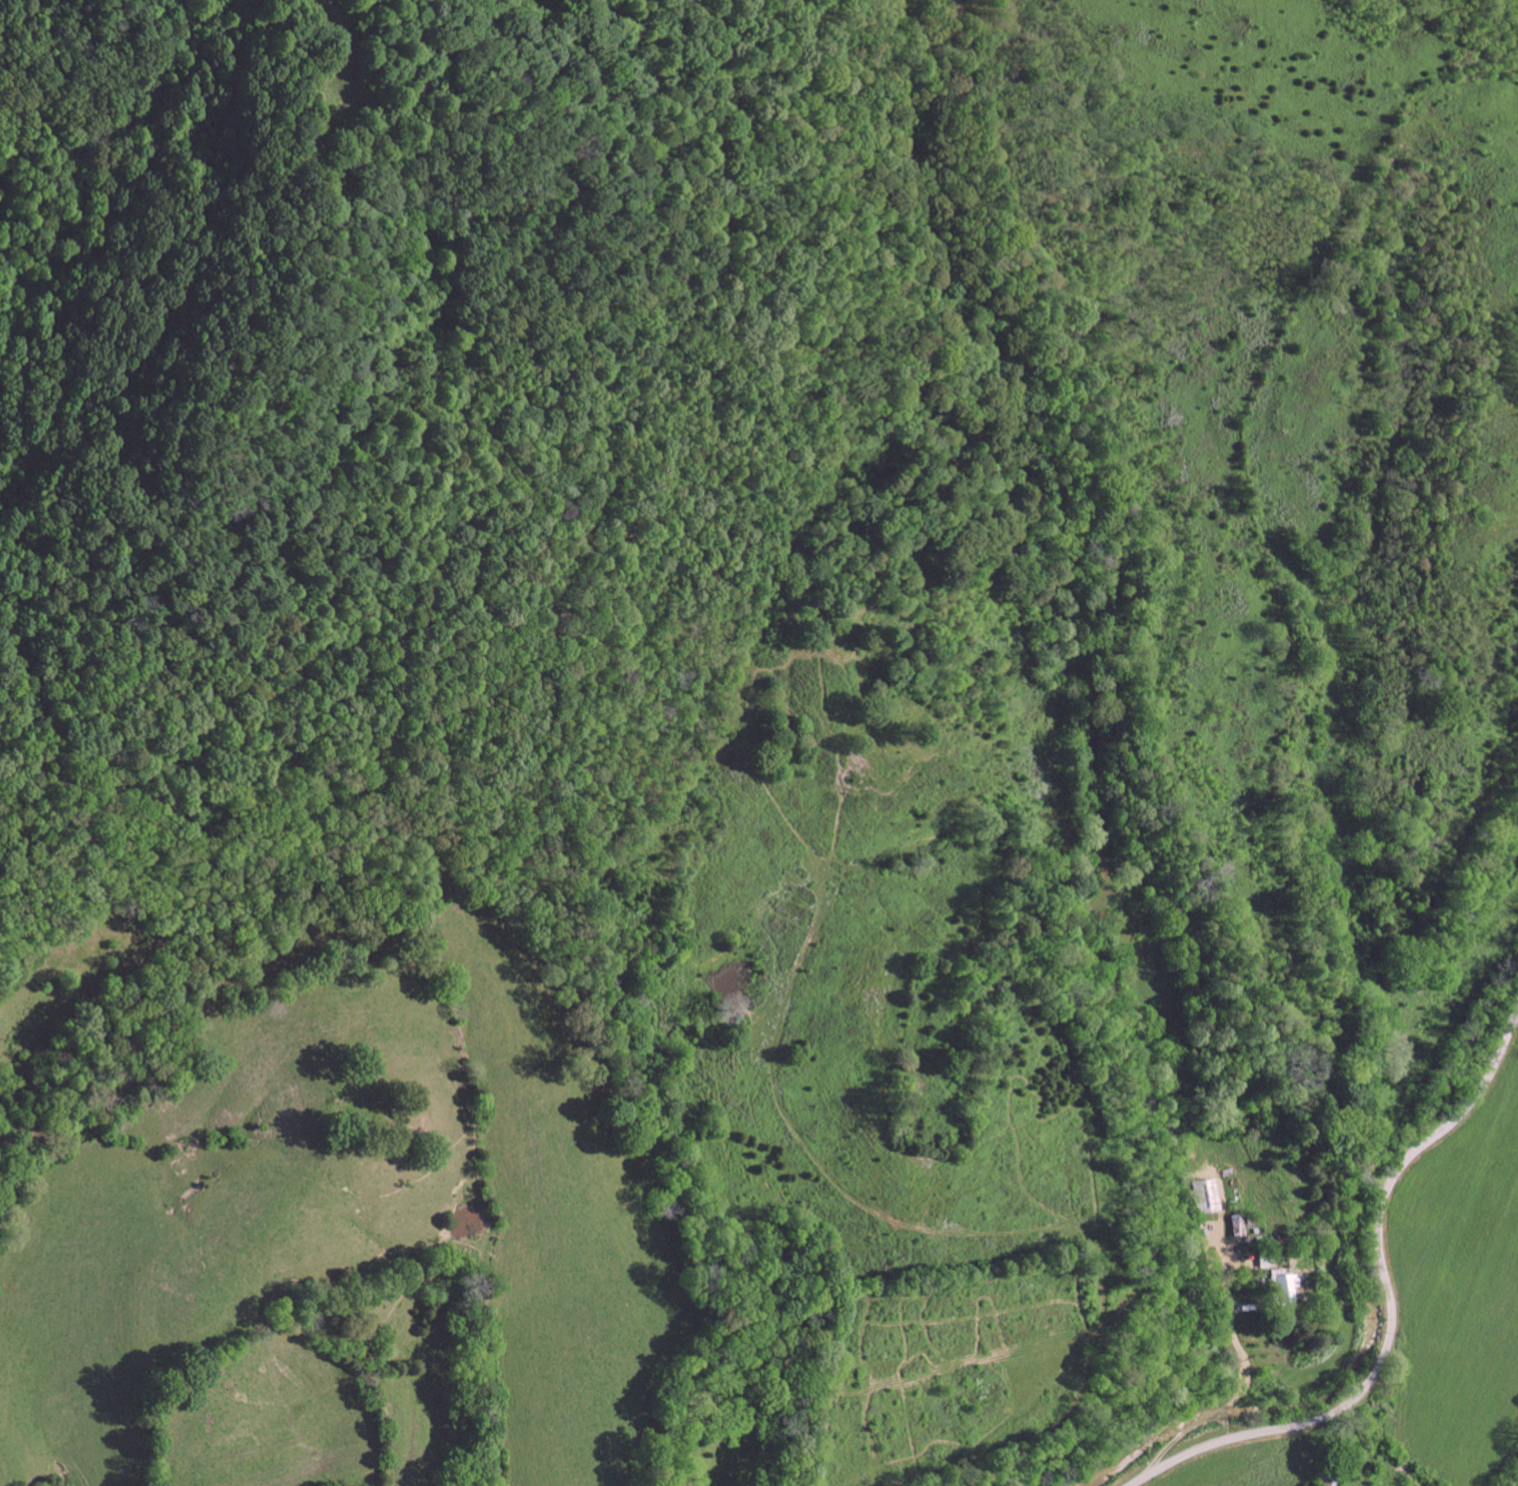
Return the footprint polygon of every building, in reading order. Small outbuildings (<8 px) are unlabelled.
[(1192,1182),(1196,1215),(1217,1212),(1212,1179),(1192,1182)] [(1290,1288),(1296,1288),(1295,1274),(1282,1275),(1282,1270),(1270,1271),(1272,1309),(1291,1308),(1290,1288)]
